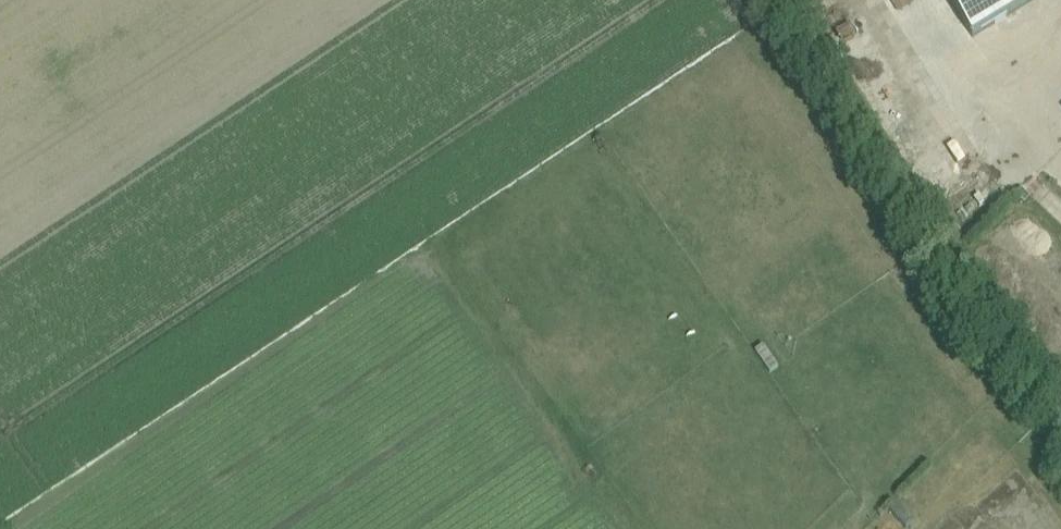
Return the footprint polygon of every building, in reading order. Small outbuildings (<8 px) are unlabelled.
[(972,37),(1033,0),(950,0),(972,37)] [(1029,156),(1046,174),(1060,160),(1060,154),(1047,139),(1029,156)] [(772,374),(783,367),(772,350),(761,357),(772,374)]
